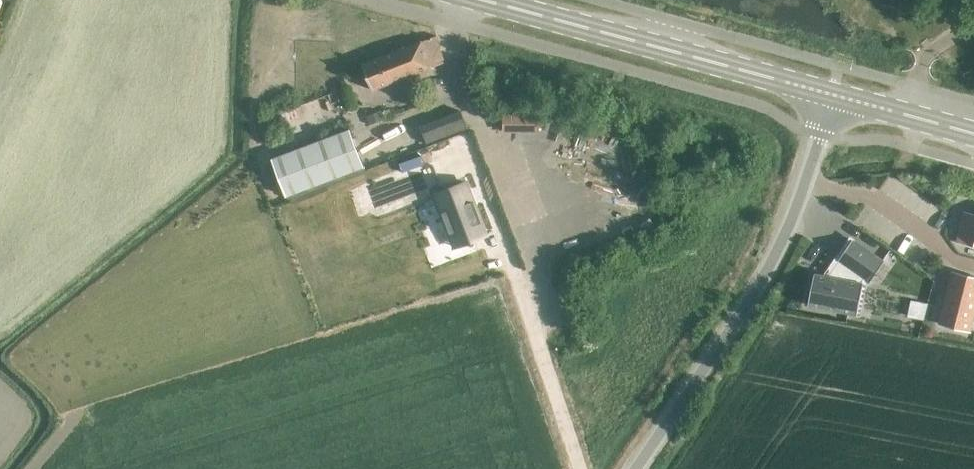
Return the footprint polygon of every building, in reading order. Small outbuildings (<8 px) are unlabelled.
[(371,89),(444,61),(434,35),(361,63),(371,89)] [(350,129),(271,159),(286,196),(364,166),(350,129)] [(439,159),(376,184),(384,206),(441,183),(464,241),(496,229),(475,177),(450,187),(439,159)] [(956,242),(973,247),(973,214),(964,211),(956,242)] [(814,273),(808,305),(857,314),(863,283),(865,280),(869,282),(884,261),(853,239),(827,276),(814,273)] [(973,315),(973,277),(952,271),(939,323),(970,331),(973,315)]
